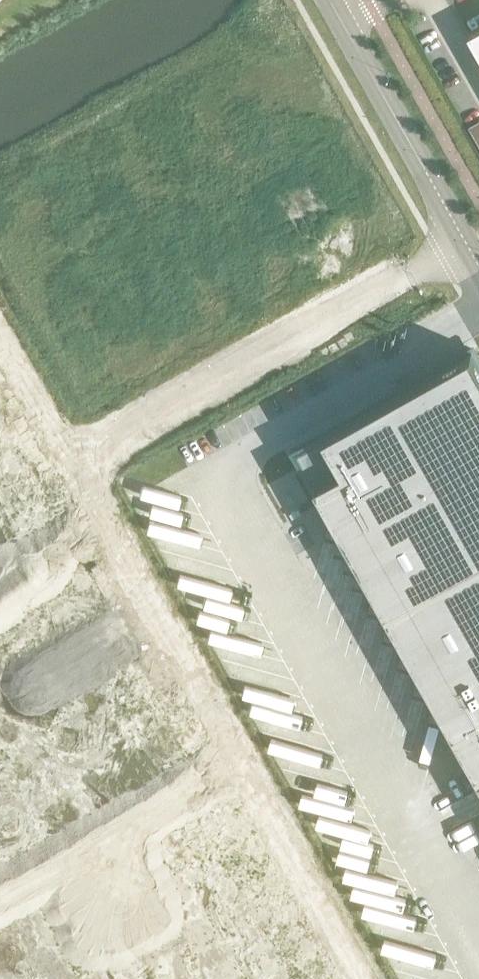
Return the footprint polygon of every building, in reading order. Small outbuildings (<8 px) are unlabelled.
[(478,49),(478,26),(469,32),(478,49)] [(478,144),(478,118),(468,124),(478,144)] [(294,448),(478,774),(478,369),(468,349),(294,448)]
